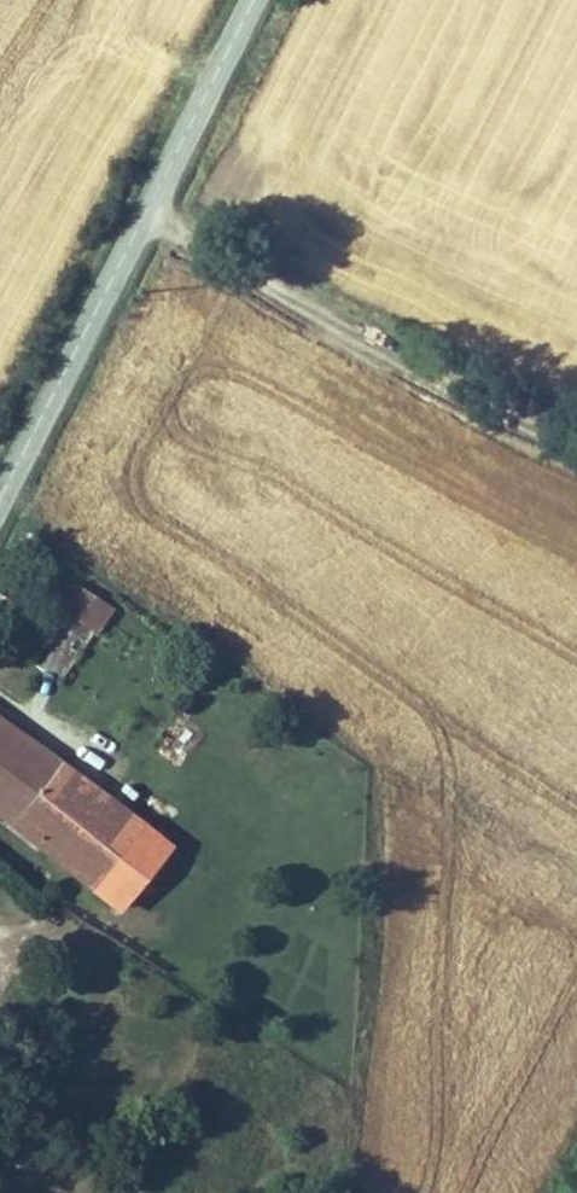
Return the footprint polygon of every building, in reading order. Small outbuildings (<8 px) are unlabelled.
[(117,612),(92,595),(70,627),(94,644),(117,612)] [(48,649),(31,638),(14,662),(32,673),(48,649)] [(0,721),(0,825),(8,831),(17,819),(33,831),(25,844),(52,865),(85,821),(66,807),(83,783),(0,721)] [(103,798),(83,783),(66,807),(85,821),(103,798)] [(80,885),(127,816),(103,798),(85,821),(52,865),(80,885)] [(158,840),(127,816),(80,885),(108,906),(158,840)] [(17,819),(8,831),(25,844),(33,831),(17,819)] [(184,859),(158,840),(108,906),(134,926),(184,859)]
